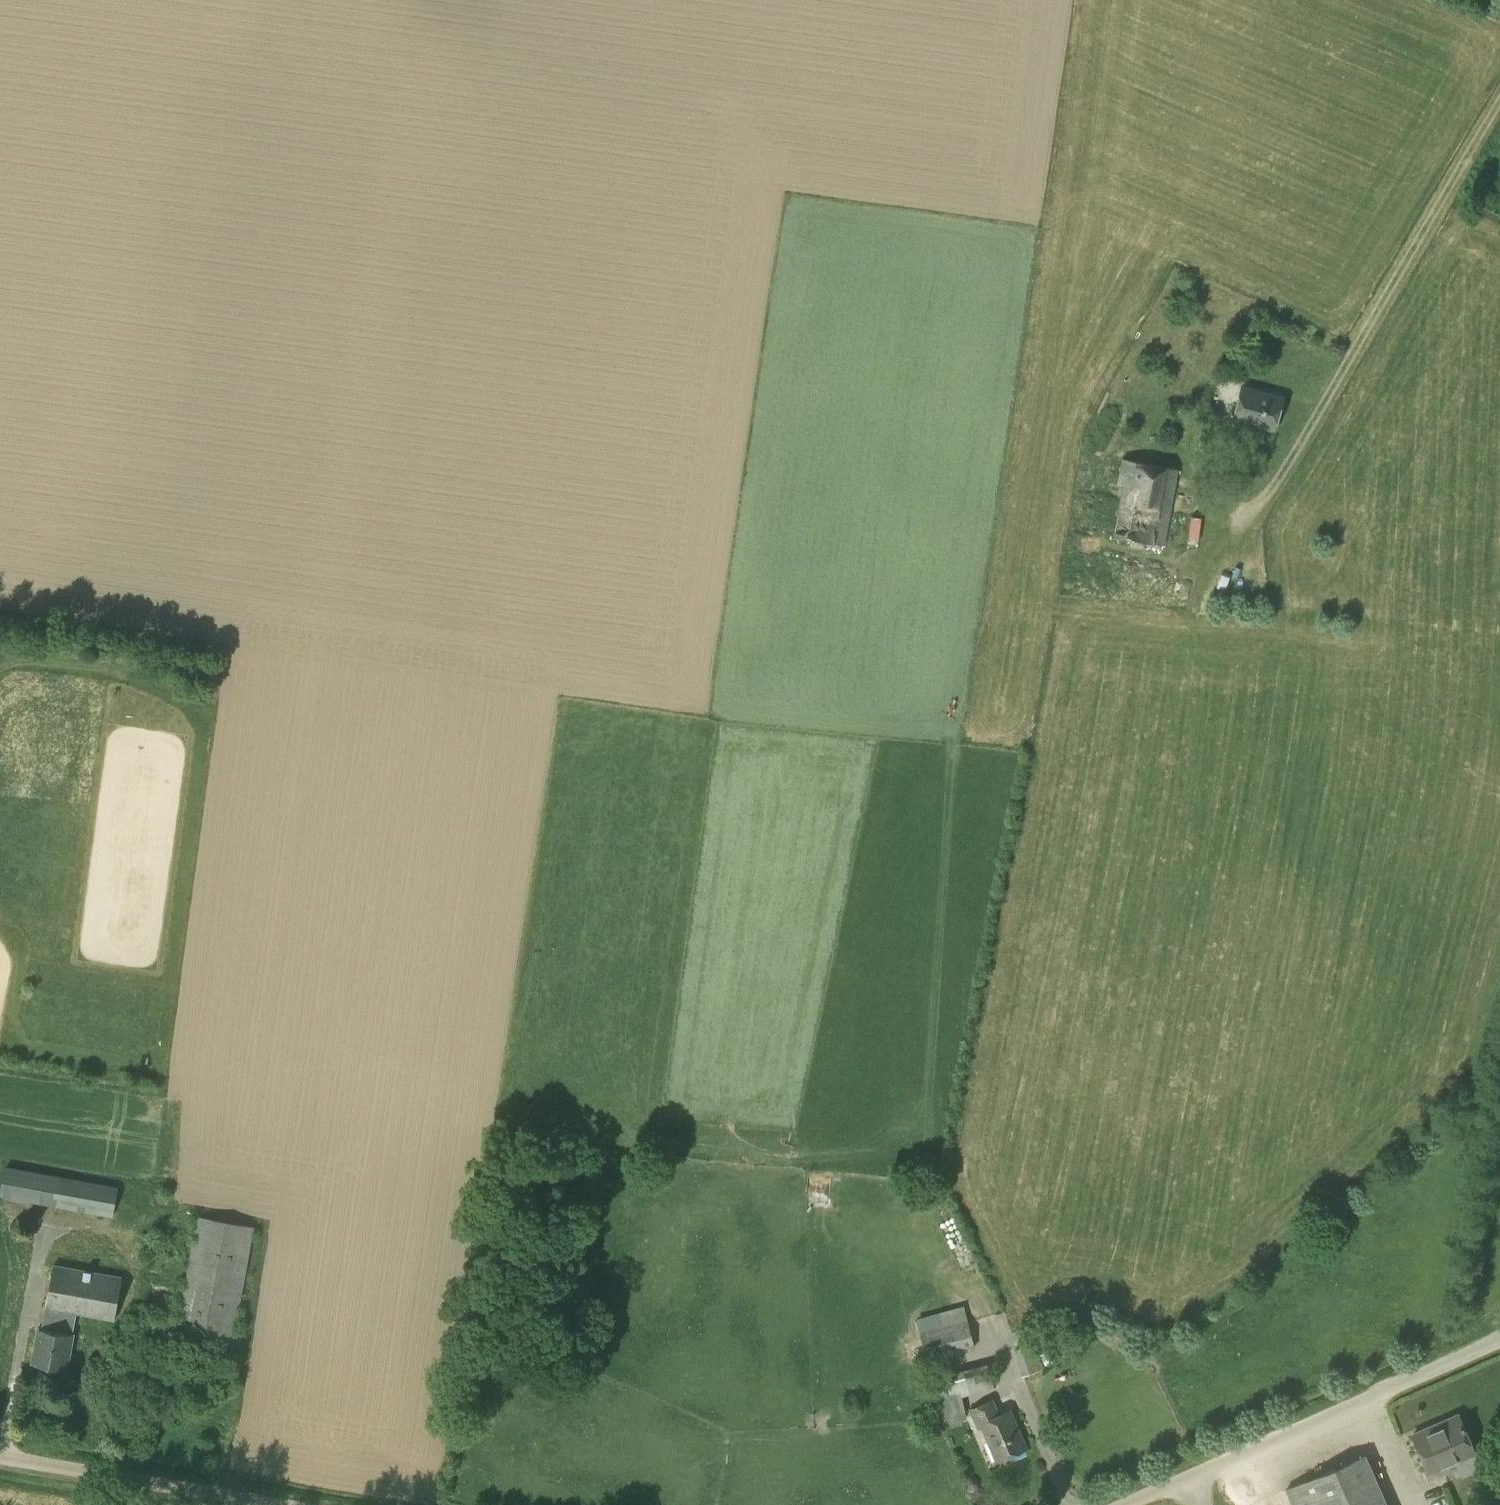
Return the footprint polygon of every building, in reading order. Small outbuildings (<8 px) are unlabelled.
[(1274,427),(1282,399),(1260,393),(1260,391),(1242,386),(1233,416),(1274,427)] [(1164,544),(1179,468),(1122,457),(1117,482),(1123,483),(1113,535),(1164,544)] [(61,1176),(45,1173),(39,1202),(56,1205),(61,1176)] [(113,1216),(118,1187),(94,1183),(89,1211),(113,1216)] [(233,1341),(254,1226),(197,1216),(176,1331),(233,1341)] [(114,1316),(122,1275),(54,1263),(43,1325),(38,1324),(32,1358),(67,1364),(73,1331),(72,1331),(76,1309),(114,1316)] [(928,1360),(975,1347),(967,1320),(920,1333),(928,1360)] [(1034,1340),(1015,1345),(1022,1371),(1041,1366),(1034,1340)] [(939,1402),(994,1386),(989,1368),(934,1384),(939,1402)] [(998,1413),(992,1399),(972,1408),(980,1427),(984,1425),(998,1457),(1025,1445),(1009,1409),(998,1413)] [(1428,1468),(1473,1449),(1458,1414),(1413,1433),(1428,1468)] [(1365,1454),(1287,1488),(1295,1504),(1387,1504),(1365,1454)]
